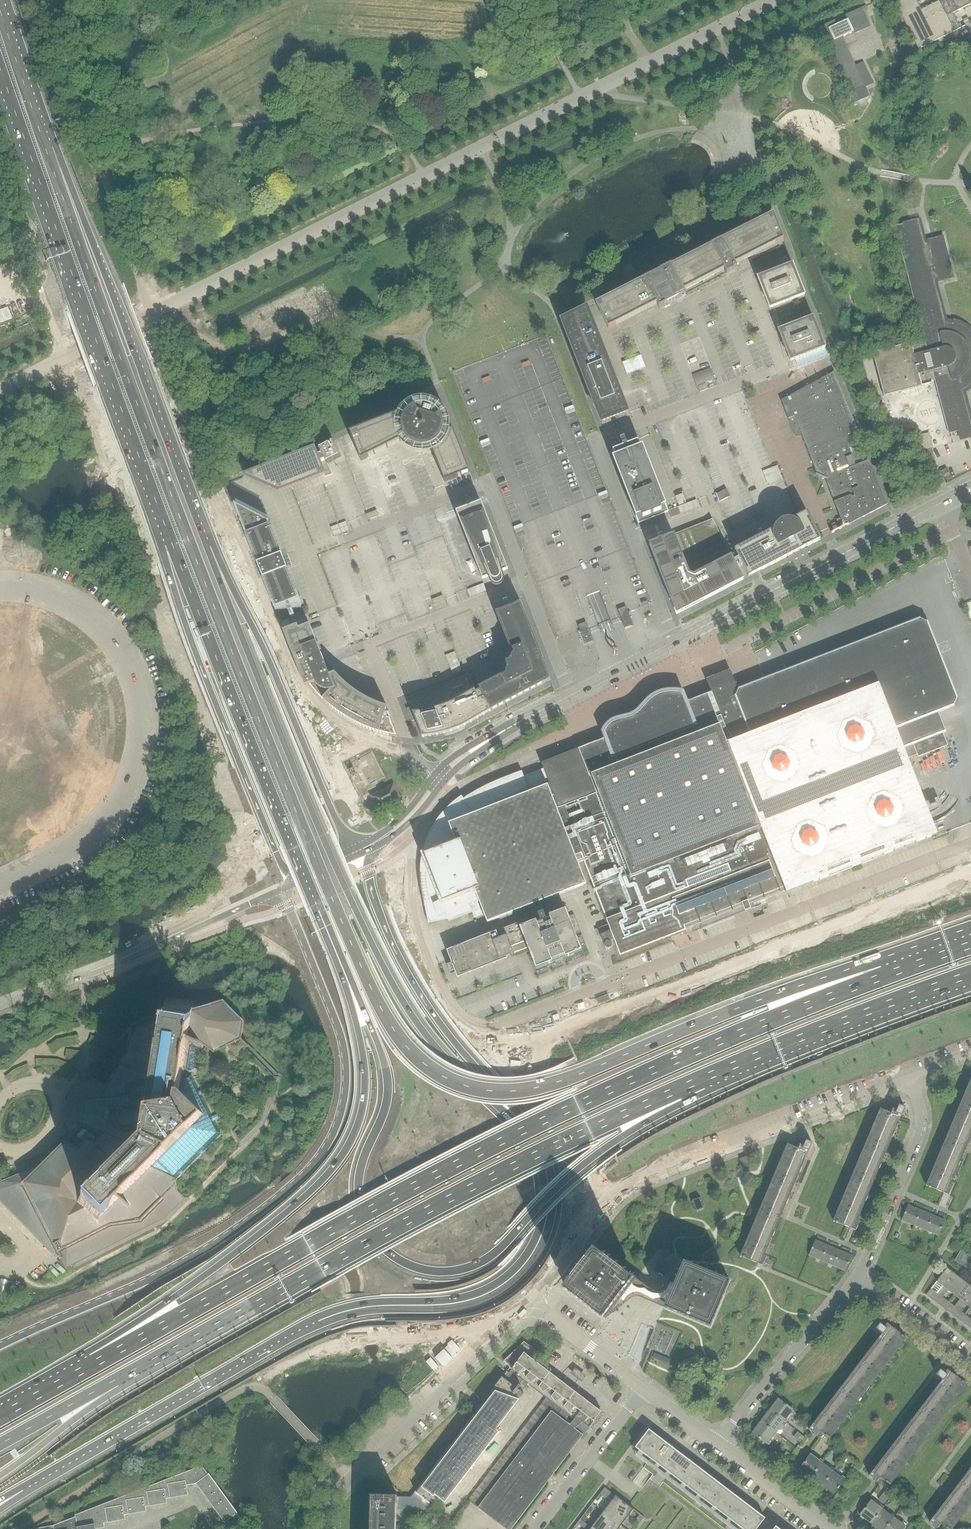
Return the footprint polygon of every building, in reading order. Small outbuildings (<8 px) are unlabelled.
[(970,4),(970,0),(902,0),(895,3),(918,49),(960,28),(953,13),(970,4)] [(819,28),(854,104),(857,102),(869,96),(865,88),(873,84),(865,68),(858,72),(846,46),(842,37),(853,32),(854,34),(870,27),(861,8),(846,16),(848,20),(836,25),(834,21),(819,28)] [(734,264),(783,239),(782,238),(773,215),(773,214),(596,305),(608,329),(656,304),(659,309),(667,305),(686,295),(683,290),(724,270),(726,274),(737,269),(734,264)] [(873,354),(884,396),(936,382),(949,433),(962,430),(964,437),(970,435),(970,432),(960,392),(965,390),(969,387),(970,385),(970,328),(967,325),(963,322),(959,320),(954,319),(951,318),(947,318),(941,318),(932,284),(954,278),(943,236),(927,240),(928,242),(922,244),(917,224),(912,225),(910,222),(895,226),(926,339),(873,354)] [(773,307),(805,295),(792,263),(781,268),(761,275),(757,277),(763,294),(769,309),(773,307)] [(563,322),(602,422),(627,412),(588,312),(563,322)] [(825,348),(813,316),(781,329),(778,330),(790,362),(794,360),(802,357),(825,348)] [(825,348),(802,357),(805,364),(827,356),(825,348)] [(642,369),(637,357),(622,363),(627,374),(642,369)] [(711,368),(693,375),(697,386),(714,379),(711,368)] [(842,524),(846,526),(886,505),(887,505),(886,505),(880,489),(871,466),(834,371),(781,400),(794,435),(800,433),(814,467),(815,471),(822,474),(828,472),(829,476),(824,478),(842,524)] [(709,389),(707,383),(699,386),(701,391),(709,389)] [(431,447),(445,482),(470,472),(454,431),(450,430),(450,428),(450,426),(450,424),(450,423),(449,421),(449,420),(449,419),(448,418),(448,417),(448,416),(448,415),(446,412),(443,414),(441,411),(438,409),(437,408),(434,406),(431,405),(427,404),(423,403),(419,404),(415,405),(414,401),(413,402),(411,403),(409,404),(407,405),(406,406),(405,407),(404,407),(404,408),(402,410),(401,411),(400,412),(400,413),(399,414),(350,433),(361,461),(406,439),(407,441),(410,443),(413,445),(420,448),(424,448),(427,448),(431,447)] [(918,439),(922,454),(933,451),(930,436),(918,439)] [(662,502),(638,441),(613,451),(637,512),(636,512),(640,520),(665,510),(662,502)] [(317,454),(314,447),(245,476),(279,490),(279,491),(324,473),(330,471),(327,464),(340,456),(333,442),(319,448),(320,453),(317,454)] [(774,467),(763,472),(769,486),(783,479),(777,466),(774,467)] [(727,498),(730,496),(726,489),(716,494),(716,493),(715,493),(718,501),(727,498)] [(683,494),(676,497),(679,506),(687,503),(683,494)] [(687,504),(679,507),(668,511),(671,518),(699,507),(696,500),(687,504)] [(498,562),(504,560),(481,502),(456,511),(481,576),(488,574),(491,581),(492,583),(494,584),(495,585),(496,585),(497,585),(499,585),(501,584),(502,583),(503,581),(503,580),(503,578),(498,562)] [(302,606),(269,521),(269,522),(234,504),(240,517),(239,517),(275,609),(277,608),(302,606)] [(367,520),(379,516),(376,510),(368,513),(365,514),(366,516),(367,520)] [(751,575),(820,539),(822,539),(821,537),(819,538),(817,534),(811,522),(806,512),(793,519),(792,519),(791,519),(788,519),(785,520),(783,520),(780,521),(778,523),(776,525),(773,529),(772,530),(736,548),(734,550),(748,577),(751,575)] [(346,520),(338,523),(342,533),(349,531),(346,520)] [(338,523),(330,526),(334,536),(336,535),(341,534),(338,523)] [(676,614),(743,580),(731,556),(730,557),(714,526),(712,528),(706,525),(706,523),(674,536),(674,535),(649,544),(676,614)] [(484,584),(468,590),(471,597),(487,591),(484,584)] [(433,605),(444,601),(443,597),(442,595),(431,600),(433,605)] [(480,690),(476,692),(484,715),(491,711),(543,683),(548,672),(521,603),(496,613),(513,656),(510,660),(506,663),(508,667),(507,672),(478,687),(480,690)] [(622,623),(624,628),(632,625),(631,621),(628,614),(625,607),(617,610),(622,623)] [(296,613),(297,615),(281,622),(284,631),(291,628),(290,626),(307,620),(304,611),(296,613)] [(588,869),(943,733),(946,732),(938,713),(954,707),(958,698),(928,621),(919,617),(765,677),(737,688),(730,670),(718,675),(706,679),(711,692),(679,705),(678,702),(659,710),(659,709),(659,708),(658,708),(657,707),(656,707),(655,707),(654,707),(653,707),(653,708),(652,708),(652,709),(651,710),(651,711),(651,712),(651,713),(610,729),(613,735),(541,763),(544,769),(524,776),(522,771),(503,778),(494,782),(489,784),(485,786),(480,788),(476,791),(472,793),(469,795),(466,797),(463,799),(460,801),(458,799),(455,801),(452,804),(449,806),(447,808),(444,811),(442,814),(438,819),(436,822),(434,825),(432,829),(430,832),(428,836),(427,839),(425,843),(424,846),(423,849),(422,853),(422,856),(421,859),(421,863),(420,866),(420,870),(420,873),(420,877),(421,880),(421,884),(421,887),(422,891),(428,923),(448,920),(449,922),(472,913),(469,905),(482,901),(490,922),(587,884),(576,855),(582,853),(588,869)] [(591,636),(588,628),(587,624),(578,627),(585,644),(594,641),(591,636)] [(300,629),(298,626),(284,632),(292,652),(305,686),(308,685),(310,684),(318,694),(334,710),(346,718),(359,725),(372,731),(386,735),(397,737),(390,720),(384,718),(388,708),(387,707),(378,704),(365,698),(353,690),(342,681),(341,680),(338,676),(333,671),(334,670),(326,660),(324,662),(310,625),(300,629)] [(407,698),(422,738),(437,736),(444,734),(451,732),(458,729),(465,726),(484,715),(476,692),(469,674),(407,698)] [(948,745),(943,733),(588,869),(609,924),(601,927),(604,933),(600,935),(605,946),(606,948),(608,949),(610,949),(611,948),(612,947),(612,945),(612,944),(609,936),(612,935),(620,955),(700,924),(701,927),(766,902),(764,898),(784,890),(785,893),(938,834),(908,758),(917,754),(918,757),(948,745)] [(389,805),(396,801),(400,800),(393,786),(373,797),(380,810),(382,809),(385,814),(392,811),(389,805)] [(515,954),(514,953),(530,948),(535,962),(536,961),(538,967),(538,968),(539,968),(544,965),(545,966),(555,962),(574,954),(576,953),(587,948),(574,914),(569,916),(566,907),(554,911),(555,914),(546,917),(544,912),(538,914),(540,920),(532,923),(530,918),(502,929),(501,930),(500,932),(501,932),(497,933),(496,931),(494,932),(494,931),(485,935),(482,937),(482,936),(473,939),(473,940),(470,941),(461,944),(461,945),(458,946),(458,945),(449,949),(449,950),(447,951),(455,972),(458,978),(460,977),(460,978),(469,975),(469,974),(472,972),(472,973),(481,970),(481,969),(484,968),(484,969),(493,965),(493,964),(496,963),(497,964),(505,960),(505,959),(507,959),(506,956),(510,955),(511,957),(512,957),(513,957),(514,957),(514,956),(515,956),(515,954)] [(244,1021),(223,1001),(223,1000),(222,1000),(196,1009),(195,1001),(165,996),(162,1018),(162,1021),(130,1031),(127,1052),(102,1092),(95,1098),(87,1099),(83,1123),(35,1171),(33,1169),(2,1181),(0,1183),(0,1200),(56,1256),(60,1254),(67,1267),(73,1264),(75,1267),(166,1221),(264,1123),(279,1077),(241,1039),(244,1021)] [(109,1040),(92,1034),(89,1043),(106,1049),(109,1040)] [(80,1050),(67,1048),(66,1058),(79,1060),(80,1050)] [(5,1076),(9,1081),(13,1077),(18,1073),(30,1069),(28,1063),(15,1069),(7,1074),(5,1076)] [(926,1185),(948,1195),(953,1185),(950,1184),(970,1134),(970,1078),(926,1185)] [(880,1109),(833,1221),(856,1230),(860,1220),(857,1219),(900,1118),(902,1113),(905,1108),(905,1106),(900,1103),(899,1103),(896,1110),(893,1108),(891,1113),(886,1112),(880,1109)] [(740,1256),(763,1266),(767,1256),(764,1255),(807,1153),(812,1143),(807,1141),(807,1139),(807,1138),(807,1137),(809,1137),(809,1136),(793,1142),(793,1143),(794,1142),(794,1144),(794,1146),(794,1147),(787,1144),(740,1256)] [(743,1168),(750,1166),(747,1156),(740,1158),(743,1168)] [(906,1206),(900,1220),(901,1220),(911,1224),(917,1211),(906,1206)] [(917,1211),(911,1224),(914,1225),(921,1229),(927,1215),(917,1211)] [(927,1215),(921,1229),(926,1230),(932,1233),(938,1219),(927,1215)] [(899,1222),(893,1235),(904,1240),(910,1226),(899,1222)] [(910,1226),(904,1240),(915,1244),(921,1231),(910,1226)] [(921,1231),(915,1244),(926,1249),(931,1235),(921,1231)] [(813,1241),(807,1255),(809,1255),(818,1259),(824,1246),(813,1241)] [(824,1246),(818,1259),(821,1261),(829,1264),(834,1250),(824,1246)] [(566,1288),(606,1319),(636,1279),(596,1248),(566,1288)] [(834,1250),(829,1264),(833,1266),(840,1268),(845,1255),(834,1250)] [(970,1258),(970,1257),(961,1251),(955,1261),(966,1267),(970,1258)] [(806,1257),(801,1271),(812,1275),(817,1262),(806,1257)] [(664,1275),(669,1264),(659,1259),(654,1270),(664,1275)] [(664,1307),(710,1327),(730,1281),(683,1261),(664,1307)] [(817,1262),(812,1275),(822,1280),(828,1266),(817,1262)] [(828,1266),(822,1280),(833,1284),(839,1271),(828,1266)] [(936,1282),(926,1295),(935,1302),(955,1274),(947,1268),(940,1277),(936,1282)] [(955,1274),(935,1302),(943,1308),(948,1302),(942,1298),(948,1290),(954,1295),(964,1281),(955,1274)] [(10,1296),(13,1282),(0,1279),(0,1294),(10,1296)] [(943,1308),(952,1315),(970,1289),(970,1286),(964,1281),(954,1295),(960,1300),(954,1307),(948,1302),(943,1308)] [(952,1315),(961,1321),(965,1315),(960,1311),(965,1304),(970,1308),(970,1289),(952,1315)] [(961,1321),(969,1328),(970,1326),(970,1320),(965,1315),(961,1321)] [(814,1427),(812,1425),(808,1429),(814,1433),(813,1434),(819,1438),(823,1433),(829,1439),(906,1338),(891,1327),(893,1325),(894,1325),(883,1316),(882,1316),(886,1319),(884,1321),(883,1321),(882,1321),(881,1322),(880,1323),(876,1328),(885,1335),(814,1427)] [(411,1498),(397,1497),(397,1509),(430,1510),(430,1502),(430,1503),(430,1502),(435,1495),(445,1502),(500,1431),(497,1429),(531,1384),(544,1393),(556,1377),(538,1363),(543,1356),(524,1342),(523,1342),(524,1342),(504,1361),(510,1367),(506,1371),(506,1372),(484,1401),(483,1400),(473,1410),(476,1413),(475,1413),(415,1491),(416,1492),(411,1498)] [(654,1353),(651,1360),(665,1366),(668,1359),(654,1353)] [(955,1371),(954,1370),(943,1362),(943,1363),(946,1365),(944,1368),(944,1367),(943,1367),(942,1367),(942,1368),(941,1368),(940,1370),(940,1369),(936,1374),(945,1381),(874,1473),(872,1471),(869,1475),(874,1479),(873,1480),(879,1485),(883,1480),(890,1485),(966,1384),(952,1373),(953,1371),(954,1371),(955,1371)] [(589,1427),(601,1411),(588,1402),(556,1377),(544,1393),(548,1396),(557,1403),(589,1427)] [(548,1396),(544,1401),(553,1408),(557,1403),(548,1396)] [(784,1421),(793,1410),(778,1399),(770,1409),(784,1421)] [(540,1406),(549,1413),(553,1408),(544,1401),(540,1406)] [(553,1408),(549,1413),(546,1418),(542,1423),(538,1428),(534,1433),(530,1438),(527,1443),(523,1448),(519,1453),(515,1458),(512,1463),(508,1467),(504,1472),(500,1477),(496,1482),(493,1487),(489,1492),(485,1497),(481,1502),(478,1507),(477,1507),(505,1528),(511,1528),(589,1427),(557,1403),(553,1408)] [(540,1406),(536,1411),(546,1418),(549,1413),(540,1406)] [(776,1432),(784,1421),(770,1409),(761,1420),(776,1432)] [(532,1416),(542,1423),(546,1418),(536,1411),(532,1416)] [(532,1416),(529,1421),(538,1428),(542,1423),(532,1416)] [(767,1444),(767,1443),(776,1432),(761,1420),(752,1432),(767,1444)] [(525,1426),(534,1433),(538,1428),(529,1421),(525,1426)] [(525,1426),(521,1431),(530,1438),(534,1433),(525,1426)] [(765,1517),(657,1435),(649,1429),(645,1435),(635,1447),(650,1459),(743,1528),(757,1528),(765,1518),(765,1517)] [(517,1436),(527,1443),(530,1438),(521,1431),(517,1436)] [(517,1436),(514,1440),(523,1448),(527,1443),(517,1436)] [(510,1445),(519,1453),(523,1448),(514,1440),(510,1445)] [(510,1445),(506,1450),(515,1458),(519,1453),(510,1445)] [(502,1455),(512,1463),(515,1458),(506,1450),(502,1455)] [(799,1469),(811,1477),(822,1462),(811,1454),(799,1469)] [(502,1455),(498,1460),(508,1467),(512,1463),(502,1455)] [(495,1465),(504,1472),(508,1467),(498,1460),(495,1465)] [(822,1486),(833,1471),(822,1462),(811,1477),(822,1486)] [(851,1473),(857,1466),(854,1464),(848,1471),(851,1473)] [(495,1465),(491,1470),(500,1477),(504,1472),(495,1465)] [(241,1519),(237,1514),(238,1513),(209,1474),(208,1474),(202,1466),(75,1515),(75,1517),(54,1525),(54,1528),(97,1528),(104,1528),(104,1523),(125,1519),(125,1515),(146,1511),(146,1507),(167,1503),(167,1499),(188,1495),(187,1486),(196,1484),(225,1523),(227,1521),(233,1527),(241,1519)] [(487,1475),(496,1482),(500,1477),(491,1470),(487,1475)] [(833,1495),(845,1480),(833,1471),(822,1486),(833,1495)] [(970,1504),(970,1472),(935,1519),(932,1517),(929,1522),(934,1526),(937,1528),(941,1528),(943,1526),(947,1528),(952,1528),(970,1504)] [(487,1475),(483,1480),(493,1487),(496,1482),(487,1475)] [(480,1485),(489,1492),(493,1487),(483,1480),(480,1485)] [(480,1485),(476,1490),(485,1497),(489,1492),(480,1485)] [(892,1494),(886,1489),(878,1499),(884,1504),(892,1494)] [(472,1495),(481,1502),(485,1497),(476,1490),(472,1495)] [(900,1491),(896,1497),(901,1502),(906,1496),(900,1491)] [(397,1497),(397,1495),(371,1494),(370,1528),(396,1528),(397,1509),(397,1497)] [(472,1495),(468,1500),(478,1507),(481,1502),(472,1495)] [(624,1502),(616,1495),(603,1512),(612,1519),(624,1502)] [(871,1524),(883,1509),(871,1500),(860,1515),(871,1524)] [(621,1525),(633,1509),(624,1502),(612,1519),(621,1525)] [(894,1517),(883,1509),(871,1524),(878,1528),(885,1528),(894,1517)] [(593,1528),(604,1528),(612,1519),(603,1512),(591,1528),(593,1528)] [(635,1522),(640,1525),(644,1519),(640,1516),(635,1522)] [(905,1526),(894,1517),(885,1528),(903,1528),(905,1526)] [(604,1528),(618,1528),(621,1525),(612,1519),(604,1528)]
